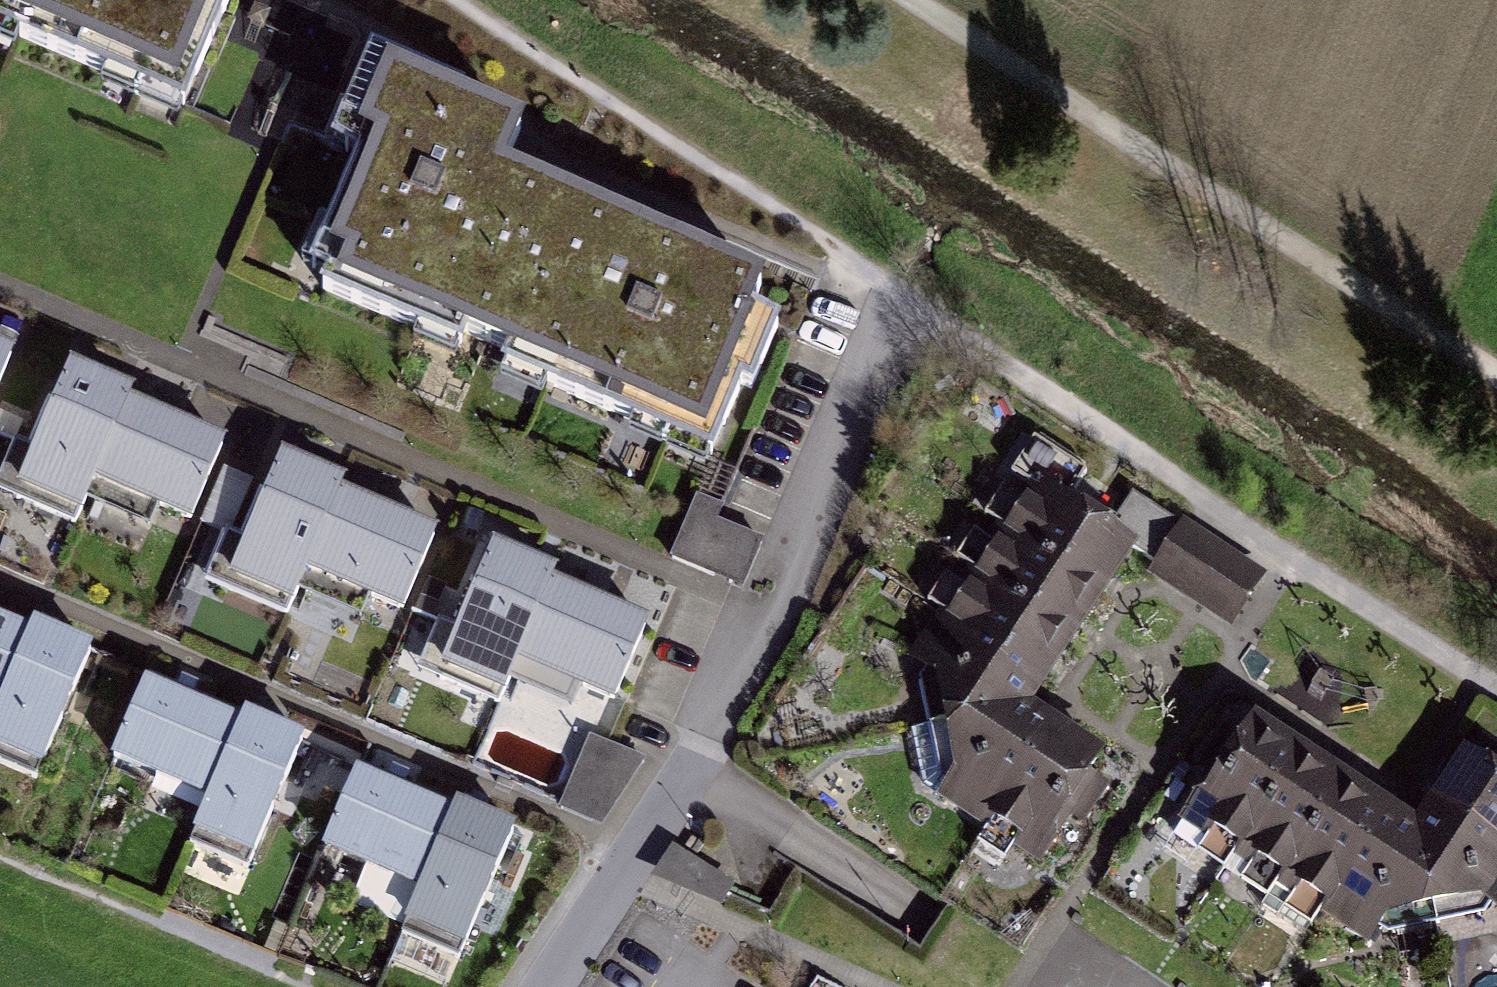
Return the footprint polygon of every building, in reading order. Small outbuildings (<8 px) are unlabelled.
[(191,131),(250,0),(0,0),(0,45),(191,131)] [(525,146),(346,70),(321,129),(358,145),(324,225),(340,232),(308,306),(711,477),(777,322),(500,205),(525,146)] [(0,342),(0,409),(24,352),(0,342)] [(230,449),(61,377),(25,462),(194,534),(230,449)] [(1029,484),(1002,526),(1102,592),(1132,547),(1107,532),(1112,525),(1070,497),(1087,473),(1034,438),(1011,472),(1029,484)] [(439,527),(278,458),(243,539),(404,608),(439,527)] [(697,491),(671,546),(745,581),(771,527),(697,491)] [(1230,625),(1262,578),(1133,493),(1112,525),(1107,532),(1132,547),(1159,565),(1153,573),(1230,625)] [(1073,635),(1102,592),(1002,526),(973,570),(1073,635)] [(658,629),(494,548),(457,623),(621,705),(658,629)] [(1044,679),(1073,635),(973,570),(945,613),(1044,679)] [(0,611),(0,761),(44,778),(95,647),(0,611)] [(1025,707),(1044,679),(945,613),(916,657),(940,673),(950,722),(1025,707)] [(305,742),(143,677),(109,761),(206,800),(187,846),(253,872),(305,742)] [(1054,726),(1025,707),(950,722),(913,729),(925,785),(943,797),(945,796),(989,824),(1054,726)] [(1185,819),(1236,851),(1302,752),(1257,722),(1243,744),(1226,733),(1204,767),(1214,773),(1185,819)] [(1098,755),(1054,726),(989,824),(1039,857),(1069,813),(1078,820),(1101,787),(1085,776),(1098,755)] [(646,754),(591,732),(558,803),(603,822),(646,754)] [(1236,851),(1280,880),(1345,780),(1302,752),(1236,851)] [(1435,800),(1496,840),(1496,767),(1490,763),(1486,769),(1465,755),(1435,800)] [(523,835),(355,771),(324,850),(423,888),(402,943),(471,969),(523,835)] [(1307,934),(1323,908),(1388,808),(1345,780),(1280,880),(1262,906),(1307,934)] [(1435,800),(1417,827),(1432,904),(1481,895),(1496,905),(1496,840),(1435,800)] [(1383,913),(1432,904),(1417,827),(1388,808),(1323,908),(1367,937),(1383,913)] [(675,838),(659,864),(721,901),(736,875),(675,838)]
